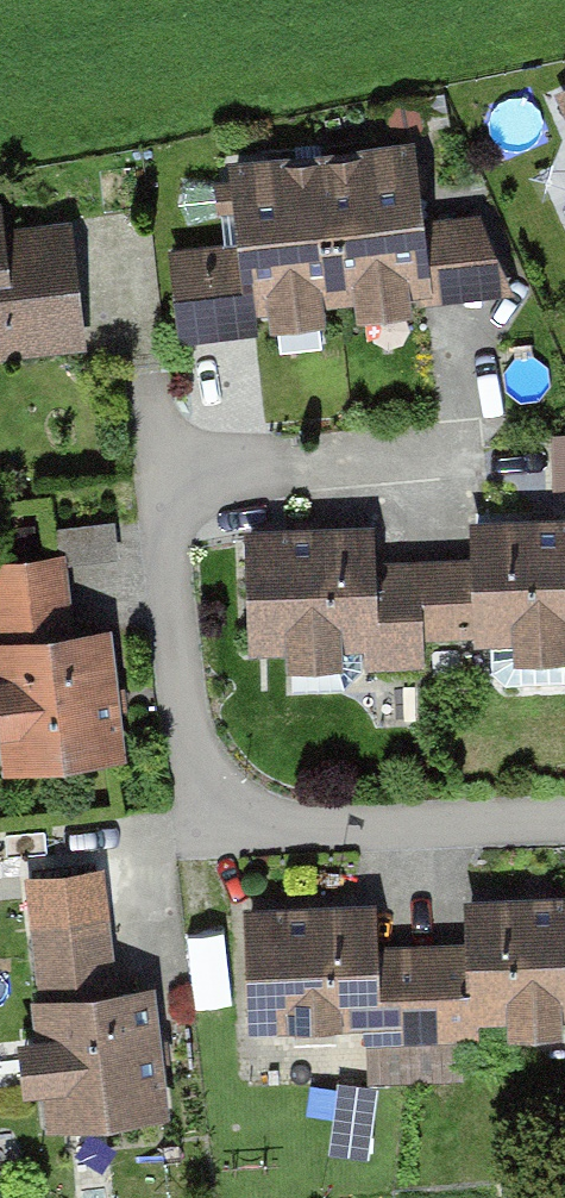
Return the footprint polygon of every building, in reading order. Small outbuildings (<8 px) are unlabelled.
[(554,88),(564,113),(564,83),(554,88)] [(409,149),(323,158),(339,294),(422,284),(424,299),(463,294),(454,220),(418,225),(409,149)] [(323,158),(236,168),(244,245),(173,253),(183,336),(253,328),(251,304),(339,294),(323,158)] [(1,348),(75,340),(63,231),(0,238),(0,336),(1,348)] [(552,429),(555,489),(564,489),(564,429),(552,429)] [(468,520),(474,637),(564,633),(564,516),(468,520)] [(374,517),(242,524),(249,651),(381,645),(374,517)] [(110,621),(67,626),(60,567),(119,560),(115,520),(56,527),(60,560),(0,567),(0,624),(1,635),(0,635),(0,744),(3,770),(126,756),(110,621)] [(467,553),(379,557),(384,653),(473,648),(467,553)] [(470,906),(471,949),(437,951),(439,1026),(416,1027),(408,1073),(457,1070),(455,1032),(478,1030),(477,1014),(564,1010),(564,903),(470,906)] [(368,910),(250,915),(254,1023),(370,1017),(373,1074),(408,1073),(416,1027),(439,1026),(437,951),(372,951),(368,910)] [(44,996),(31,997),(45,1119),(164,1105),(150,984),(110,988),(105,923),(37,931),(44,996)]
